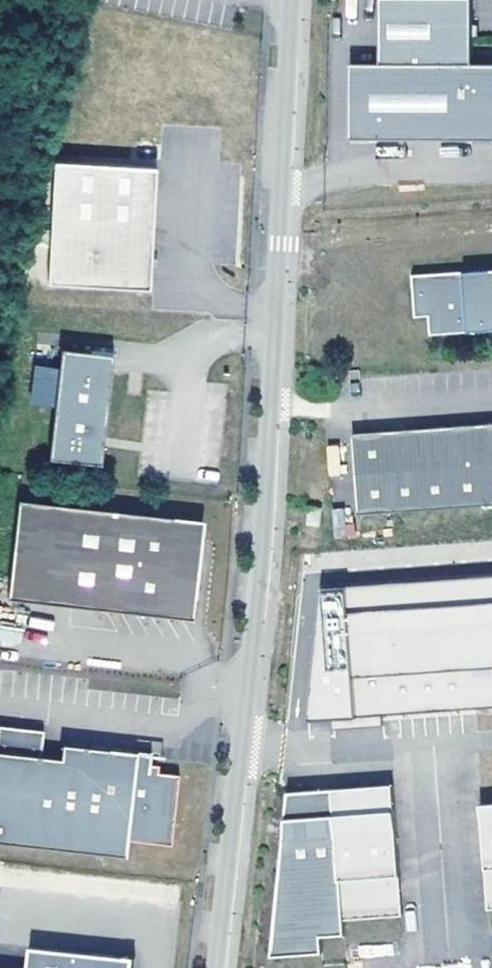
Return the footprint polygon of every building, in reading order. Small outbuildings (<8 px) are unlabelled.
[(383,62),(466,63),(466,42),(476,42),(476,0),(384,0),(383,62)] [(466,42),(466,63),(475,63),(476,42),(466,42)] [(353,139),(491,140),(491,63),(475,63),(466,63),(383,62),(353,62),(353,139)] [(150,287),(156,165),(54,160),(47,282),(150,287)] [(412,277),(414,309),(424,302),(428,310),(429,317),(430,336),(491,331),(491,272),(412,277)] [(424,302),(414,309),(415,319),(429,317),(428,310),(424,302)] [(55,455),(108,460),(118,349),(65,345),(63,364),(59,403),(55,455)] [(36,401),(59,403),(63,364),(40,362),(36,401)] [(350,433),(354,514),(491,506),(491,425),(350,433)] [(194,542),(202,543),(202,539),(201,534),(197,525),(191,520),(181,516),(19,498),(8,597),(194,618),(199,566),(192,565),(193,554),(194,542)] [(322,524),(324,503),(310,502),(308,523),(322,524)] [(353,537),(351,507),(331,509),(333,538),(353,537)] [(202,543),(194,542),(193,554),(201,554),(202,543)] [(348,587),(354,680),(398,677),(400,714),(463,710),(461,690),(474,689),(475,710),(491,709),(491,577),(348,587)] [(0,725),(0,840),(126,854),(128,839),(172,844),(179,773),(149,769),(152,752),(63,742),(60,757),(40,755),(44,730),(0,725)] [(394,785),(282,793),(270,958),(321,954),(319,938),(342,936),(341,923),(403,918),(394,785)] [(481,805),(490,911),(491,910),(491,804),(481,805)] [(135,957),(32,946),(30,967),(134,967),(135,957)]
